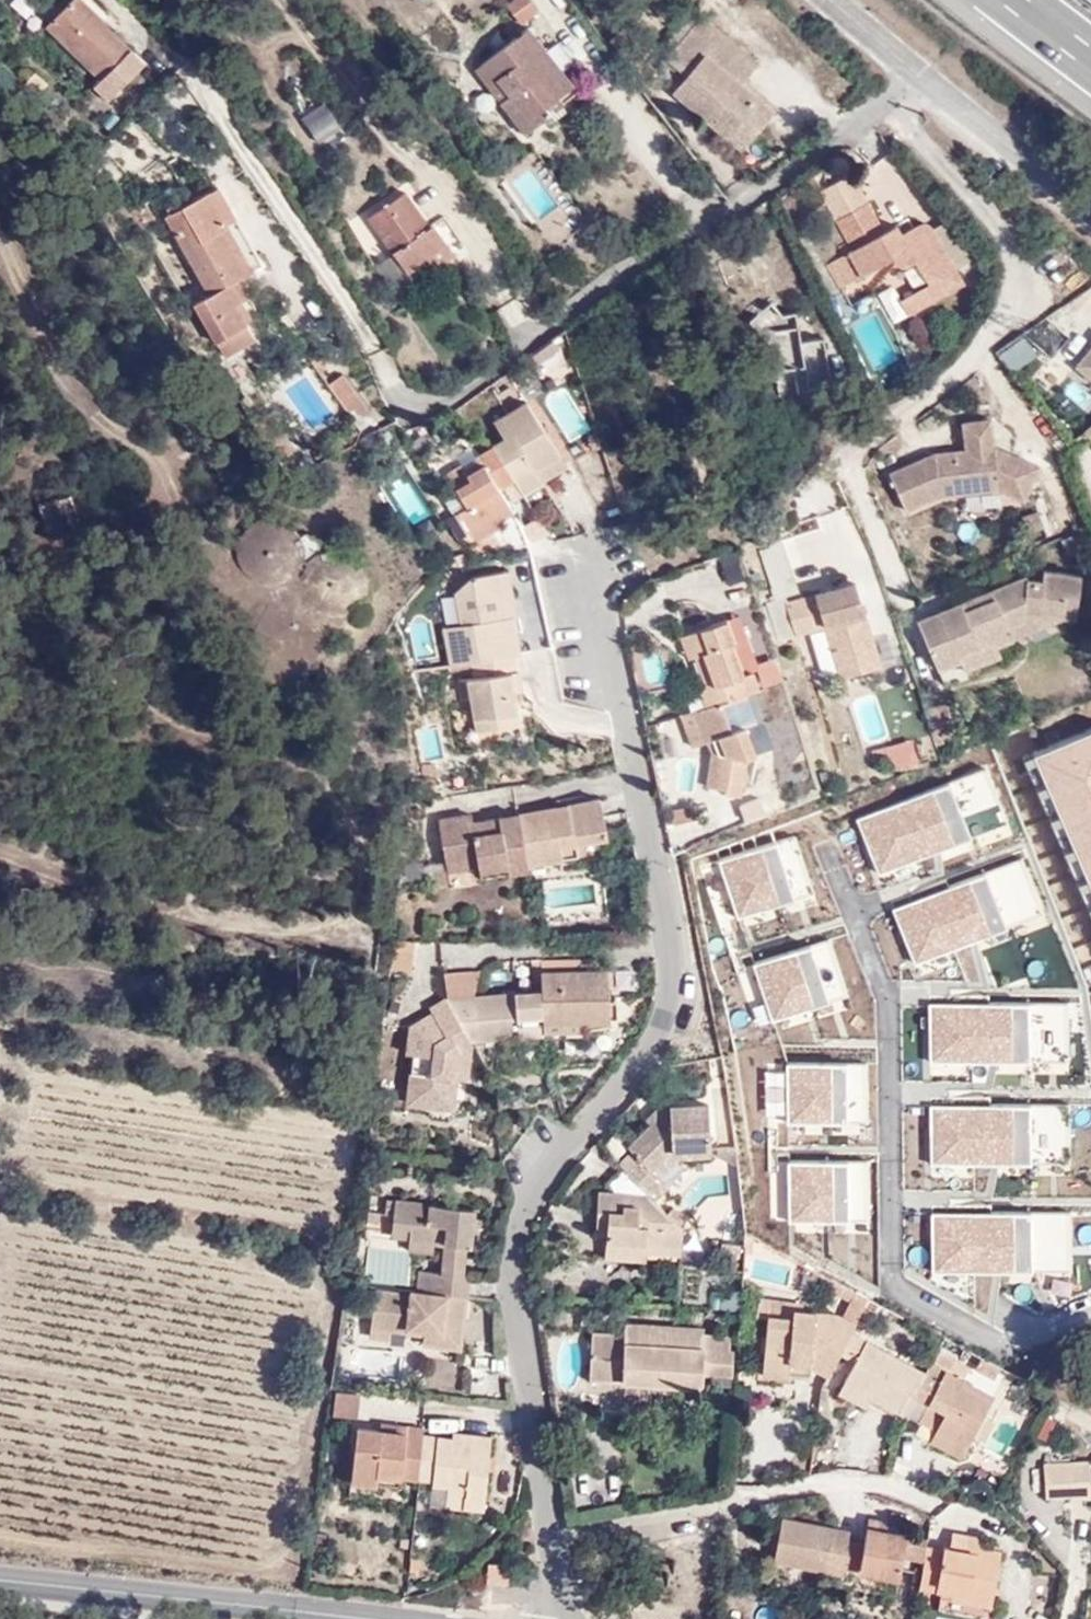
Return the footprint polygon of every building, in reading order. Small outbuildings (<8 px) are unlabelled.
[(104,23),(77,0),(69,0),(45,25),(100,76),(117,92),(147,61),(104,23)] [(104,23),(113,13),(99,0),(77,0),(104,23)] [(715,131),(730,116),(746,129),(768,103),(736,76),(752,60),(695,11),(658,54),(676,69),(661,86),(715,131)] [(506,94),(495,103),(515,126),(571,76),(522,19),(476,59),(506,94)] [(476,59),(466,68),(495,103),(506,94),(476,59)] [(28,73),(17,85),(34,97),(44,86),(28,73)] [(110,97),(117,92),(100,76),(94,83),(110,97)] [(321,104),(299,119),(317,145),(339,131),(321,104)] [(730,116),(715,131),(731,145),(746,129),(730,116)] [(861,202),(844,172),(810,192),(827,222),(861,202)] [(164,223),(209,298),(192,308),(223,364),(253,347),(231,311),(238,307),(228,289),(262,269),(217,192),(164,223)] [(391,195),(362,218),(409,279),(447,250),(423,217),(412,224),(391,195)] [(959,283),(929,231),(918,221),(896,234),(889,222),(878,230),(861,202),(827,222),(844,249),(819,265),(832,288),(883,260),(884,260),(888,266),(895,269),(901,268),(907,266),(920,284),(891,302),(902,317),(959,283)] [(771,398),(805,391),(796,344),(774,348),(768,318),(754,320),(744,308),(721,328),(743,352),(754,414),(773,411),(771,398)] [(1070,373),(1090,391),(1090,348),(1070,373)] [(341,410),(358,399),(342,375),(325,386),(341,410)] [(587,432),(569,385),(544,395),(563,442),(587,432)] [(358,399),(341,410),(356,432),(373,422),(358,399)] [(541,476),(534,465),(559,449),(529,399),(506,414),(513,425),(477,449),(482,456),(465,467),(460,459),(441,471),(461,501),(453,507),(473,538),(501,518),(498,514),(511,504),(499,484),(511,477),(522,491),(543,478),(541,476)] [(265,433),(256,416),(254,413),(248,418),(259,436),(265,433)] [(938,451),(893,470),(910,509),(948,494),(1004,488),(1024,497),(1041,465),(999,446),(995,417),(966,419),(970,446),(938,451)] [(273,427),(265,433),(273,447),(282,440),(273,427)] [(1082,435),(1090,444),(1090,427),(1082,435)] [(259,436),(268,451),(273,447),(265,433),(259,436)] [(541,476),(566,459),(559,449),(534,465),(541,476)] [(412,523),(429,512),(405,476),(389,486),(412,523)] [(87,496),(61,505),(72,535),(100,527),(87,496)] [(1026,538),(1048,533),(1044,512),(1022,516),(1026,538)] [(783,604),(769,558),(747,565),(760,610),(783,604)] [(514,607),(507,567),(493,570),(500,608),(508,608),(514,607)] [(509,685),(507,667),(515,666),(512,650),(515,648),(508,608),(500,608),(493,570),(468,574),(449,590),(454,623),(441,626),(449,663),(477,656),(480,672),(462,675),(465,693),(476,692),(481,724),(514,718),(509,685)] [(941,628),(936,616),(895,633),(916,684),(938,676),(936,670),(972,655),(969,647),(985,641),(979,623),(1038,632),(1040,610),(1058,611),(1062,589),(1023,583),(1021,593),(999,590),(972,601),(978,614),(941,628)] [(851,609),(846,590),(820,597),(826,616),(851,609)] [(851,609),(826,616),(820,597),(774,611),(784,644),(812,637),(827,690),(871,678),(851,609)] [(978,614),(972,601),(936,616),(941,628),(978,614)] [(1038,632),(1055,633),(1058,611),(1040,610),(1038,632)] [(765,650),(784,644),(774,611),(755,617),(765,650)] [(687,708),(695,735),(701,734),(706,748),(703,781),(722,784),(723,774),(739,776),(741,751),(752,748),(743,720),(728,724),(719,696),(745,688),(738,667),(728,637),(731,636),(723,614),(684,625),(692,648),(698,646),(708,678),(701,679),(693,683),(699,704),(687,708)] [(972,655),(974,659),(1038,632),(979,623),(985,641),(969,647),(972,655)] [(692,648),(684,625),(673,628),(681,651),(692,648)] [(698,646),(692,648),(701,679),(708,678),(698,646)] [(943,687),(978,671),(974,659),(972,655),(936,670),(938,676),(943,687)] [(738,667),(745,688),(753,685),(747,664),(738,667)] [(507,667),(509,685),(518,685),(515,666),(507,667)] [(849,702),(867,740),(890,729),(872,692),(849,702)] [(695,735),(687,708),(676,712),(684,739),(695,735)] [(945,711),(932,715),(940,738),(953,733),(945,711)] [(794,730),(766,738),(780,783),(808,775),(794,730)] [(450,857),(476,853),(478,864),(480,875),(527,866),(526,861),(577,852),(575,840),(606,834),(600,798),(470,821),(469,814),(444,819),(450,857)] [(579,861),(610,855),(606,834),(575,840),(577,852),(579,861)] [(476,853),(450,857),(451,869),(478,864),(476,853)] [(1012,929),(990,936),(1004,991),(1026,985),(1012,929)] [(388,956),(387,962),(386,974),(407,976),(411,950),(389,947),(388,956)] [(423,1095),(422,1109),(450,1112),(454,1077),(466,1078),(470,1042),(542,1045),(542,1042),(543,1024),(585,1022),(615,1020),(611,968),(599,968),(598,959),(543,961),(542,995),(474,999),(446,1000),(440,1014),(437,1034),(426,1033),(428,1017),(406,1015),(403,1061),(413,1063),(411,1094),(423,1095)] [(475,975),(445,976),(446,1000),(474,999),(475,975)] [(543,1024),(542,1042),(586,1041),(585,1022),(543,1024)] [(1009,1120),(1035,1109),(1027,1090),(1000,1101),(1009,1120)] [(411,1094),(410,1109),(422,1109),(423,1095),(411,1094)] [(1009,1120),(1031,1167),(1090,1141),(1090,1120),(1087,1108),(1076,1113),(1069,1096),(1050,1104),(1051,1108),(1037,1114),(1035,1109),(1009,1120)] [(658,1198),(670,1209),(685,1194),(672,1183),(663,1173),(685,1150),(713,1138),(711,1105),(673,1106),(636,1148),(641,1154),(631,1166),(658,1198)] [(663,1173),(672,1183),(692,1164),(714,1156),(713,1138),(685,1150),(663,1173)] [(604,1212),(602,1230),(600,1247),(622,1249),(634,1245),(636,1239),(687,1243),(688,1228),(670,1209),(658,1198),(590,1192),(588,1211),(604,1212)] [(449,1264),(466,1267),(468,1249),(473,1250),(478,1213),(399,1204),(396,1227),(414,1229),(413,1244),(437,1246),(438,1240),(452,1242),(449,1264)] [(604,1212),(588,1211),(587,1228),(602,1230),(604,1212)] [(396,1227),(394,1241),(413,1244),(414,1229),(396,1227)] [(622,1249),(600,1247),(599,1256),(633,1261),(636,1251),(686,1258),(687,1243),(636,1239),(634,1245),(622,1249)] [(413,1244),(411,1255),(435,1259),(437,1246),(413,1244)] [(997,1253),(967,1288),(982,1299),(1010,1266),(997,1253)] [(447,1280),(464,1281),(466,1267),(449,1264),(447,1280)] [(462,1350),(471,1282),(464,1281),(447,1280),(423,1276),(421,1292),(411,1291),(410,1295),(379,1292),(374,1329),(393,1331),(427,1334),(425,1345),(462,1350)] [(799,1310),(808,1310),(809,1303),(765,1299),(763,1316),(773,1317),(799,1319),(799,1310)] [(799,1319),(773,1317),(767,1376),(795,1379),(795,1375),(796,1365),(820,1367),(835,1375),(845,1355),(857,1333),(862,1324),(841,1314),(808,1310),(799,1310),(799,1319)] [(741,1359),(742,1354),(731,1353),(732,1339),(706,1338),(707,1334),(632,1328),(631,1337),(595,1335),(591,1381),(703,1390),(703,1386),(706,1371),(740,1374),(741,1359)] [(393,1331),(374,1329),(372,1339),(392,1341),(393,1331)] [(862,1364),(873,1341),(857,1333),(845,1355),(862,1364)] [(942,1432),(976,1448),(981,1439),(993,1417),(1002,1399),(968,1383),(977,1367),(947,1351),(935,1372),(873,1341),(862,1364),(852,1384),(880,1399),(912,1416),(922,1398),(932,1403),(952,1413),(942,1432)] [(796,1365),(795,1375),(819,1376),(820,1367),(796,1365)] [(703,1386),(738,1390),(740,1374),(706,1371),(703,1386)] [(880,1399),(852,1384),(846,1396),(874,1410),(880,1399)] [(332,1394),(331,1401),(328,1422),(349,1424),(352,1396),(332,1394)] [(932,1403),(922,1421),(942,1432),(952,1413),(932,1403)] [(993,1417),(981,1439),(991,1444),(1002,1422),(993,1417)] [(405,1434),(406,1427),(383,1424),(382,1432),(381,1440),(404,1442),(405,1434)] [(405,1434),(424,1436),(425,1428),(406,1427),(405,1434)] [(454,1432),(453,1439),(424,1436),(405,1434),(404,1442),(381,1440),(382,1432),(356,1429),(349,1483),(373,1486),(375,1474),(396,1476),(433,1480),(432,1490),(450,1493),(448,1507),(483,1511),(492,1436),(454,1432)] [(976,1448),(942,1432),(936,1443),(970,1461),(976,1448)] [(1054,1459),(1054,1492),(1090,1494),(1090,1457),(1054,1459)] [(375,1474),(373,1486),(395,1489),(396,1476),(375,1474)] [(432,1490),(430,1505),(448,1507),(450,1493),(432,1490)] [(923,1562),(925,1543),(926,1536),(890,1532),(891,1519),(867,1516),(864,1545),(848,1544),(849,1536),(778,1526),(771,1575),(838,1583),(840,1573),(894,1579),(897,1559),(923,1562)] [(991,1535),(966,1531),(963,1548),(988,1552),(990,1545),(991,1535)] [(925,1543),(923,1562),(921,1583),(921,1588),(957,1593),(977,1595),(977,1605),(1002,1607),(1009,1548),(990,1545),(988,1552),(963,1548),(925,1543)] [(897,1559),(894,1579),(921,1583),(923,1562),(897,1559)] [(957,1593),(955,1602),(977,1605),(977,1595),(957,1593)]
